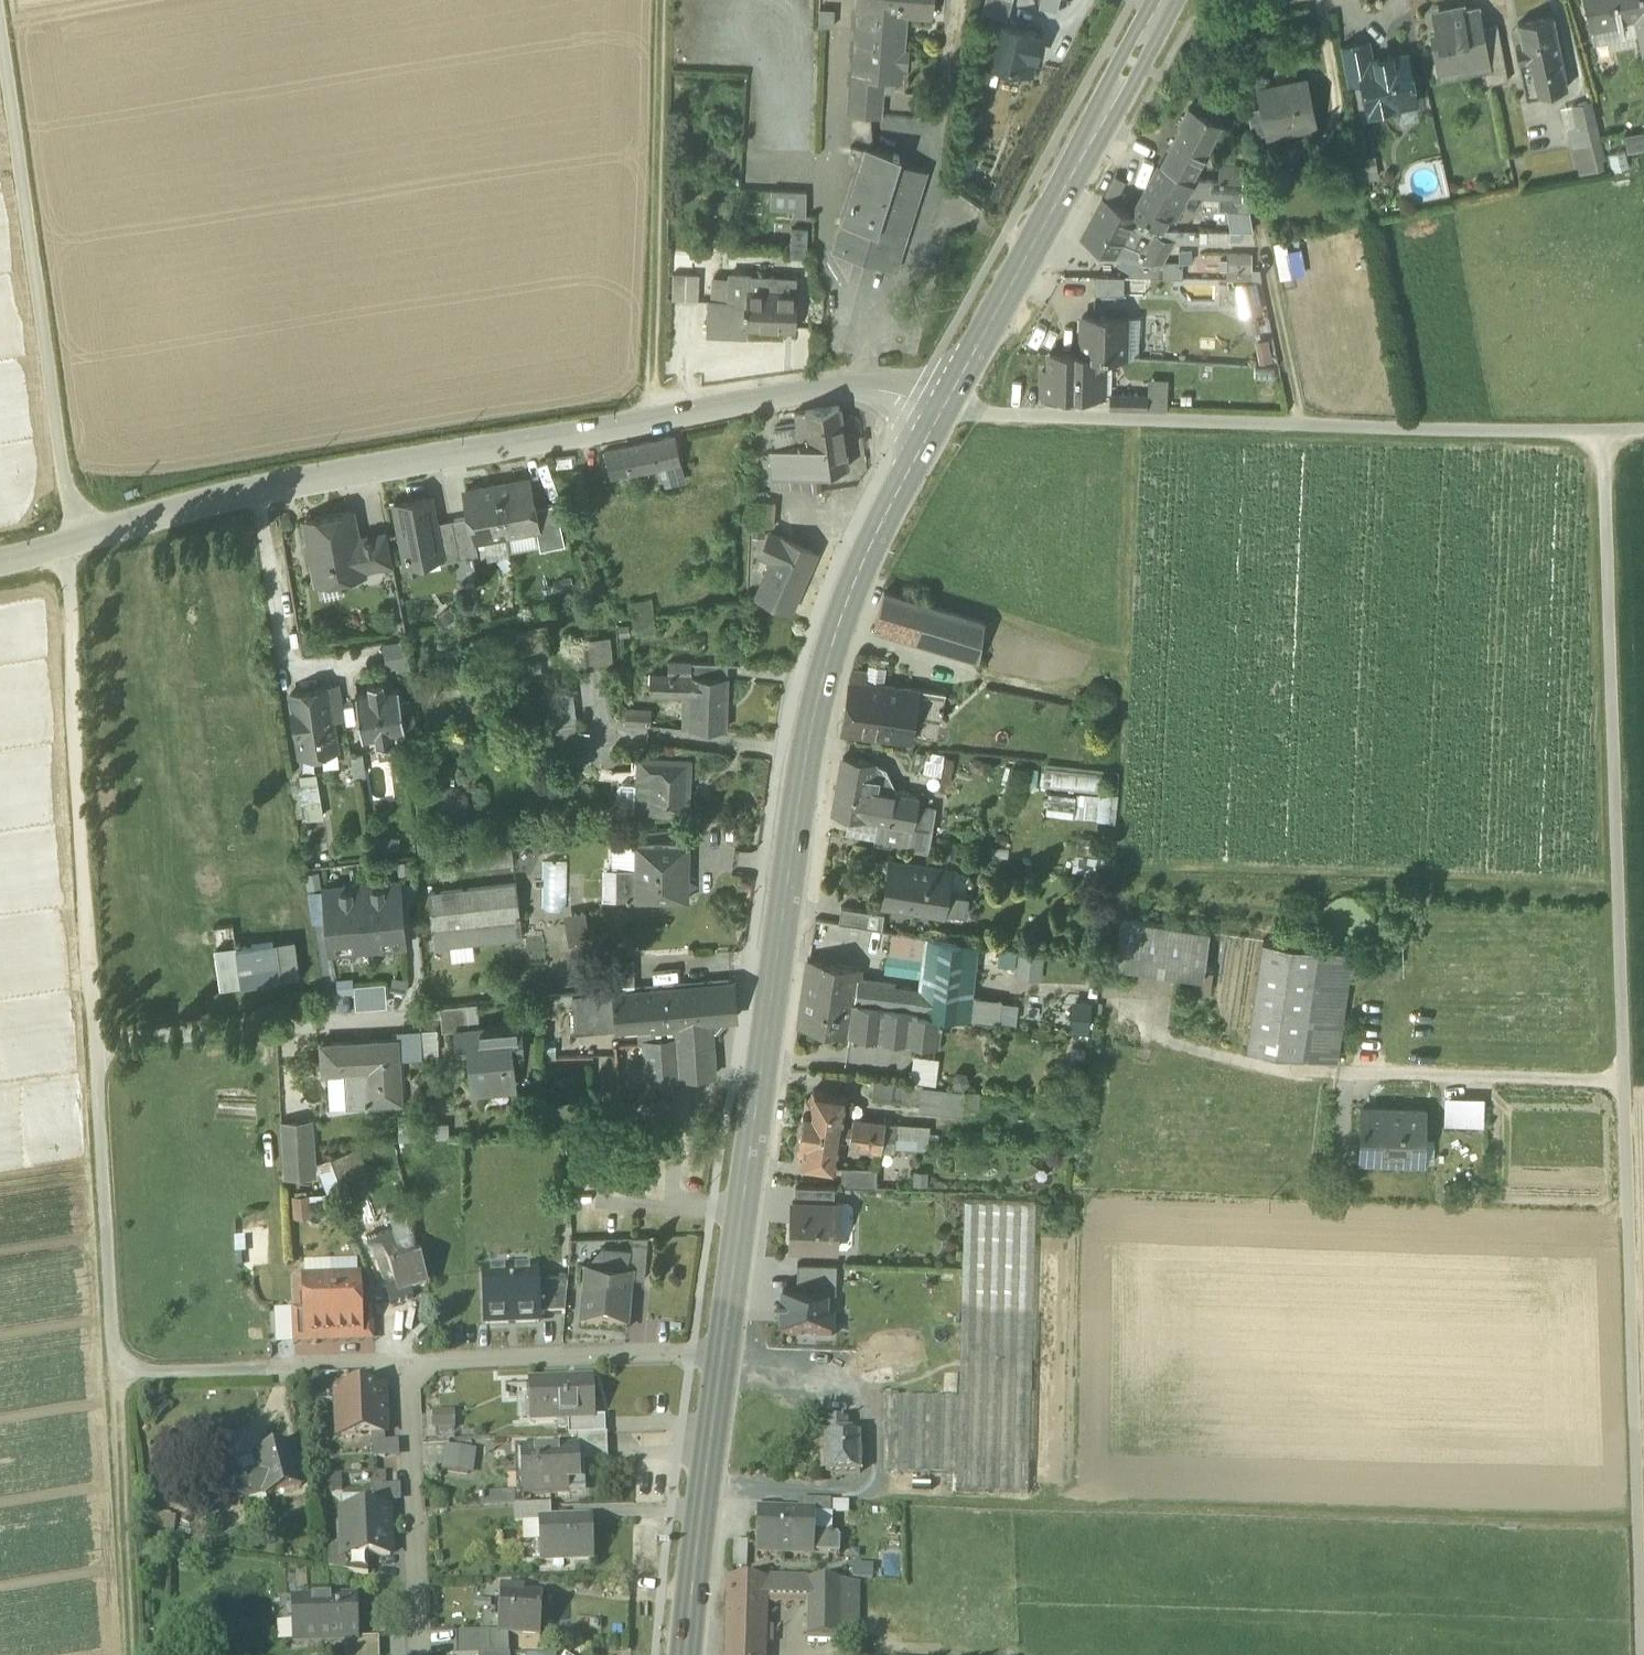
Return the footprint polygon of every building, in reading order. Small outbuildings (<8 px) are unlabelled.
[(862,4),(877,5),(876,13),(871,78),(901,80),(902,60),(897,59),(902,12),(927,15),(929,0),(862,0),(861,4),(862,4)] [(1012,0),(984,0),(981,12),(1007,18),(1012,0)] [(1060,0),(1040,0),(1039,6),(1058,10),(1060,0)] [(1590,27),(1610,22),(1610,20),(1635,15),(1639,33),(1643,52),(1643,0),(1584,0),(1590,27)] [(862,12),(876,13),(877,5),(862,4),(862,12)] [(1447,52),(1451,71),(1473,67),(1474,69),(1483,67),(1491,66),(1484,28),(1483,22),(1480,22),(1478,9),(1432,17),(1436,37),(1431,38),(1434,55),(1447,52)] [(852,159),(861,162),(867,145),(871,147),(869,114),(869,104),(871,78),(876,13),(862,12),(852,159)] [(1593,43),(1639,33),(1635,15),(1610,20),(1610,22),(1590,27),(1593,43)] [(1516,44),(1526,94),(1567,87),(1554,16),(1519,23),(1522,43),(1516,44)] [(986,64),(1030,72),(1034,57),(1036,57),(1040,36),(1038,35),(1038,32),(1000,24),(997,41),(991,40),(986,64)] [(1483,67),(1487,85),(1509,81),(1498,25),(1484,28),(1491,66),(1483,67)] [(1341,46),(1348,84),(1363,81),(1360,64),(1372,61),(1369,41),(1341,46)] [(1437,73),(1451,71),(1447,52),(1434,55),(1437,73)] [(1370,111),(1375,114),(1392,111),(1396,106),(1416,102),(1406,55),(1391,58),(1390,55),(1376,58),(1376,61),(1372,61),(1360,64),(1363,81),(1369,111),(1370,111)] [(1267,133),(1288,129),(1287,126),(1313,121),(1314,124),(1315,123),(1306,80),(1291,83),(1291,85),(1260,92),(1260,90),(1258,90),(1262,108),(1267,133)] [(1291,83),(1260,90),(1260,92),(1291,85),(1291,83)] [(1561,108),(1567,131),(1598,123),(1592,99),(1561,108)] [(1181,127),(1161,164),(1191,180),(1192,180),(1221,124),(1189,107),(1179,126),(1181,127)] [(1248,111),(1253,136),(1267,133),(1262,108),(1248,111)] [(1287,126),(1288,129),(1314,124),(1313,121),(1287,126)] [(1607,158),(1598,123),(1567,131),(1579,174),(1605,167),(1603,159),(1607,158)] [(1625,137),(1628,151),(1643,148),(1643,134),(1625,137)] [(867,145),(861,162),(866,164),(854,202),(857,203),(849,229),(841,226),(836,242),(891,260),(910,200),(918,203),(928,171),(899,161),(901,156),(871,147),(867,145)] [(1608,154),(1613,170),(1629,166),(1625,150),(1608,154)] [(1363,163),(1366,179),(1379,176),(1376,161),(1363,163)] [(841,224),(841,226),(849,229),(857,203),(854,202),(866,164),(861,162),(841,224)] [(1161,164),(1134,215),(1136,216),(1144,221),(1144,220),(1160,229),(1168,213),(1175,216),(1185,196),(1183,195),(1191,180),(1161,164)] [(1223,181),(1243,181),(1243,165),(1223,166),(1223,181)] [(1127,206),(1136,183),(1112,174),(1103,198),(1127,206)] [(1218,196),(1246,196),(1243,181),(1223,181),(1192,180),(1191,180),(1183,195),(1185,196),(1218,196)] [(768,207),(805,208),(806,187),(768,186),(768,207)] [(1228,210),(1249,210),(1246,196),(1218,196),(1218,210),(1228,210)] [(1127,232),(1136,216),(1134,215),(1103,198),(1082,238),(1114,256),(1116,252),(1127,232)] [(1249,210),(1228,210),(1229,219),(1250,219),(1249,210)] [(1147,242),(1151,244),(1160,229),(1144,220),(1144,221),(1136,216),(1127,232),(1147,242)] [(1222,231),(1253,232),(1250,219),(1229,219),(1222,219),(1222,231)] [(789,257),(806,257),(807,229),(791,228),(789,257)] [(1184,230),(1160,229),(1151,244),(1173,245),(1184,245),(1184,243),(1184,230)] [(1184,230),(1184,243),(1199,243),(1199,230),(1184,230)] [(1136,262),(1147,242),(1127,232),(1116,252),(1122,255),(1136,262)] [(1285,240),(1275,242),(1281,271),(1291,269),(1285,240)] [(1136,262),(1163,263),(1164,261),(1173,245),(1151,244),(1147,242),(1136,262)] [(1228,252),(1228,258),(1228,269),(1228,279),(1251,280),(1252,268),(1252,253),(1228,252)] [(1136,262),(1122,255),(1117,265),(1130,273),(1136,262)] [(1219,269),(1228,269),(1228,258),(1219,258),(1219,269)] [(1183,261),(1164,261),(1163,263),(1163,277),(1183,277),(1183,261)] [(1136,262),(1130,273),(1128,276),(1163,277),(1163,263),(1136,262)] [(1260,268),(1252,268),(1251,280),(1257,280),(1262,280),(1260,268)] [(670,298),(697,300),(698,273),(672,272),(670,298)] [(728,277),(727,301),(745,301),(745,291),(747,291),(747,278),(747,274),(728,273),(728,277)] [(1094,295),(1123,295),(1123,276),(1094,275),(1094,295)] [(711,300),(727,301),(728,277),(712,276),(711,300)] [(1219,277),(1189,279),(1191,305),(1221,304),(1219,277)] [(747,278),(747,291),(795,293),(795,280),(747,278)] [(1235,284),(1241,317),(1263,313),(1257,280),(1235,284)] [(796,293),(795,293),(747,291),(745,291),(745,301),(744,326),(794,328),(796,293)] [(744,326),(745,301),(727,301),(711,300),(708,300),(706,325),(729,326),(729,334),(744,335),(744,326)] [(1105,355),(1125,356),(1125,316),(1083,315),(1082,341),(1081,354),(1105,355)] [(1138,316),(1125,316),(1125,356),(1137,356),(1138,316)] [(729,326),(706,325),(706,334),(729,334),(729,326)] [(1255,339),(1259,362),(1272,360),(1267,337),(1255,339)] [(1105,368),(1105,355),(1081,354),(1049,353),(1049,371),(1042,370),(1042,393),(1058,394),(1063,399),(1074,400),(1080,394),(1104,395),(1105,368)] [(1148,377),(1147,408),(1168,409),(1168,377),(1148,377)] [(1112,407),(1144,408),(1145,393),(1112,392),(1112,407)] [(800,444),(800,445),(844,439),(839,405),(823,407),(806,410),(795,412),(797,424),(800,444)] [(769,428),(772,448),(800,444),(797,424),(769,428)] [(622,446),(628,474),(660,467),(682,462),(676,434),(622,446)] [(848,466),(844,439),(800,445),(804,473),(848,466)] [(776,477),(804,473),(800,445),(800,444),(772,448),(776,477)] [(605,450),(611,478),(628,474),(622,446),(605,450)] [(686,483),(682,462),(660,467),(664,488),(686,483)] [(528,478),(497,484),(506,533),(536,527),(537,527),(534,507),(528,478)] [(587,493),(585,481),(566,485),(568,496),(587,493)] [(476,539),(506,533),(497,484),(466,490),(471,516),(475,539),(476,539)] [(395,504),(406,559),(439,552),(440,552),(435,522),(430,497),(395,504)] [(752,500),(751,512),(775,514),(776,501),(752,500)] [(536,527),(540,549),(565,544),(556,503),(534,507),(537,527),(536,527)] [(313,557),(318,581),(340,577),(339,571),(360,567),(362,566),(356,538),(351,512),(306,521),(311,545),(307,547),(306,552),(308,555),(313,557)] [(774,526),(775,514),(751,512),(750,524),(774,526)] [(471,516),(452,519),(460,558),(479,554),(476,539),(475,539),(471,516)] [(441,562),(460,558),(452,519),(435,522),(440,552),(439,552),(441,562)] [(360,567),(360,569),(393,563),(387,532),(356,538),(362,566),(360,567)] [(760,595),(790,608),(801,585),(799,585),(814,551),(770,532),(761,553),(774,558),(767,573),(769,574),(760,595)] [(439,552),(406,559),(408,572),(442,566),(441,562),(439,552)] [(340,577),(318,581),(321,597),(343,593),(340,577)] [(980,654),(984,621),(884,591),(875,623),(980,654)] [(632,617),(653,613),(651,600),(630,603),(632,617)] [(632,617),(634,633),(656,630),(653,613),(632,617)] [(1018,625),(984,621),(980,654),(1013,659),(1018,625)] [(980,654),(875,623),(872,629),(979,661),(980,654)] [(553,648),(549,625),(507,632),(511,655),(553,648)] [(566,640),(569,670),(613,665),(610,636),(566,640)] [(381,642),(386,668),(410,663),(407,637),(398,639),(381,642)] [(692,660),(692,676),(728,676),(728,657),(692,656),(692,660)] [(668,659),(668,675),(692,676),(692,660),(668,659)] [(853,667),(849,679),(883,683),(884,683),(887,666),(868,664),(868,669),(853,667)] [(650,693),(660,693),(661,675),(650,675),(650,693)] [(668,675),(661,675),(660,693),(692,694),(692,676),(668,675)] [(692,728),(727,728),(728,677),(728,676),(692,676),(692,694),(692,728)] [(376,736),(377,743),(393,740),(392,734),(406,732),(399,688),(385,690),(383,679),(368,682),(370,692),(356,694),(362,738),(376,736)] [(841,732),(876,737),(883,683),(849,679),(841,732)] [(884,683),(883,683),(876,737),(912,741),(915,716),(917,706),(943,710),(946,692),(884,683)] [(328,687),(333,720),(345,718),(339,685),(328,687)] [(290,692),(299,748),(311,746),(315,749),(315,751),(337,748),(333,720),(328,687),(290,692)] [(540,694),(545,724),(575,720),(570,689),(540,694)] [(917,706),(915,716),(941,720),(943,710),(917,706)] [(625,723),(650,724),(651,710),(625,709),(625,723)] [(580,750),(575,720),(545,724),(550,755),(580,750)] [(639,756),(638,773),(649,773),(648,811),(688,813),(690,758),(639,756)] [(912,825),(916,805),(893,801),(895,794),(896,787),(886,767),(874,761),(843,756),(834,811),(849,814),(880,819),(912,825)] [(925,757),(923,772),(941,774),(943,759),(925,757)] [(1114,771),(1045,763),(1042,784),(1099,791),(1112,793),(1114,771)] [(306,818),(323,816),(317,772),(300,775),(306,818)] [(636,810),(648,811),(649,773),(638,773),(638,782),(622,782),(618,786),(617,809),(636,810)] [(297,820),(306,818),(300,775),(290,776),(297,820)] [(443,825),(457,826),(469,819),(474,806),(471,793),(461,784),(447,783),(435,790),(430,802),(433,816),(443,825)] [(1117,793),(1112,793),(1099,791),(1096,817),(1115,820),(1117,793)] [(917,798),(895,794),(893,801),(916,805),(917,798)] [(1075,799),(1048,797),(1046,814),(1074,817),(1075,799)] [(876,843),(915,849),(918,835),(929,837),(934,808),(916,805),(912,825),(880,819),(876,840),(876,843)] [(880,819),(849,814),(845,834),(876,840),(880,819)] [(918,835),(915,849),(926,851),(929,837),(918,835)] [(637,867),(637,844),(611,843),(612,867),(604,867),(605,874),(615,874),(618,871),(618,867),(637,867)] [(469,849),(471,864),(513,859),(511,844),(469,849)] [(637,844),(637,867),(636,898),(687,898),(687,874),(683,874),(683,844),(637,844)] [(1106,856),(1074,851),(1071,869),(1103,874),(1106,856)] [(884,902),(943,911),(946,892),(950,868),(891,859),(884,902)] [(604,897),(636,898),(637,867),(618,867),(618,871),(615,874),(605,874),(604,897)] [(414,880),(398,881),(401,911),(416,910),(414,880)] [(398,881),(362,884),(367,946),(404,942),(401,911),(398,881)] [(429,891),(432,926),(514,917),(519,917),(520,916),(516,881),(429,891)] [(331,949),(367,946),(362,884),(325,888),(328,919),(331,949)] [(310,889),(313,920),(328,919),(325,888),(310,889)] [(969,895),(946,892),(943,911),(967,914),(969,895)] [(838,922),(883,929),(885,912),(840,905),(838,922)] [(569,922),(573,943),(589,940),(584,911),(574,912),(569,922)] [(432,926),(434,946),(450,945),(473,942),(501,939),(521,937),(520,926),(514,926),(514,917),(432,926)] [(1115,963),(1203,976),(1210,931),(1121,918),(1115,963)] [(892,950),(924,954),(926,935),(894,930),(892,950)] [(922,971),(972,979),(977,943),(926,935),(924,954),(922,971)] [(289,938),(273,940),(278,977),(294,975),(289,938)] [(1247,1047),(1301,1056),(1317,946),(1263,938),(1247,1047)] [(276,978),(278,977),(273,940),(216,948),(222,986),(240,983),(276,977),(276,978)] [(475,958),(473,942),(450,945),(452,960),(475,958)] [(1018,949),(1000,946),(997,964),(1016,966),(1018,949)] [(1353,952),(1317,946),(1301,1056),(1337,1060),(1353,952)] [(1043,956),(1018,953),(1015,977),(1041,980),(1043,956)] [(807,960),(802,992),(856,1001),(860,978),(861,968),(807,960)] [(595,962),(595,991),(634,988),(634,961),(595,962)] [(968,1018),(969,1016),(971,997),(972,979),(922,971),(920,991),(917,1009),(917,1012),(942,1015),(968,1018)] [(389,974),(370,975),(373,1008),(392,1007),(390,989),(389,974)] [(355,1009),(373,1008),(370,975),(353,977),(354,991),(355,1009)] [(393,975),(390,989),(406,991),(408,978),(393,975)] [(354,991),(353,977),(336,978),(337,992),(354,991)] [(856,1001),(901,1007),(903,989),(899,988),(899,985),(895,985),(895,982),(860,978),(856,1001)] [(654,1039),(676,1036),(675,1023),(712,1020),(722,1019),(736,1017),(733,982),(614,992),(617,1028),(637,1026),(652,1025),(654,1039)] [(920,991),(903,989),(901,1007),(917,1009),(920,991)] [(560,1014),(570,1014),(571,991),(561,991),(560,1014)] [(572,996),(575,1032),(617,1028),(614,992),(572,996)] [(851,1033),(852,1025),(856,1001),(802,992),(798,1024),(851,1033)] [(1001,1001),(971,997),(969,1016),(999,1021),(1001,1001)] [(1092,1000),(1071,998),(1068,1028),(1089,1030),(1092,1000)] [(901,1007),(856,1001),(852,1025),(937,1036),(939,1018),(942,1018),(942,1015),(917,1012),(917,1009),(901,1007)] [(1019,1003),(1001,1001),(999,1021),(1016,1023),(1019,1003)] [(441,1004),(443,1028),(456,1027),(469,1026),(467,1002),(441,1004)] [(722,1019),(712,1020),(712,1030),(715,1029),(722,1022),(722,1019)] [(716,1074),(712,1030),(712,1020),(675,1023),(676,1036),(679,1077),(716,1074)] [(470,1069),(472,1086),(514,1083),(511,1050),(523,1049),(520,1022),(469,1026),(456,1027),(458,1048),(468,1047),(470,1069)] [(644,1043),(647,1080),(679,1077),(676,1036),(654,1039),(652,1025),(637,1026),(639,1044),(644,1043)] [(936,1044),(937,1036),(852,1025),(851,1033),(936,1044)] [(438,1026),(421,1027),(422,1052),(439,1051),(438,1026)] [(422,1055),(422,1052),(421,1027),(396,1029),(397,1038),(398,1056),(422,1055)] [(397,1038),(354,1040),(356,1069),(369,1069),(371,1100),(395,1098),(393,1057),(398,1056),(397,1038)] [(344,1070),(356,1069),(354,1040),(321,1042),(322,1071),(328,1071),(344,1070)] [(916,1055),(913,1081),(934,1084),(937,1058),(916,1055)] [(346,1102),(371,1100),(369,1069),(356,1069),(344,1070),(346,1102)] [(328,1071),(330,1103),(346,1102),(344,1070),(328,1071)] [(955,1087),(963,1088),(969,1081),(966,1073),(957,1072),(952,1079),(955,1087)] [(877,1099),(919,1105),(921,1085),(879,1080),(877,1099)] [(803,1109),(801,1126),(852,1133),(853,1126),(841,1124),(845,1094),(814,1090),(811,1110),(803,1109)] [(965,1117),(985,1119),(987,1100),(967,1098),(965,1117)] [(1439,1123),(1474,1124),(1475,1101),(1440,1099),(1439,1123)] [(1401,1160),(1423,1161),(1424,1109),(1362,1107),(1361,1152),(1402,1154),(1401,1160)] [(853,1126),(852,1133),(883,1137),(885,1122),(854,1118),(853,1126)] [(281,1123),(282,1136),(313,1134),(312,1121),(281,1123)] [(851,1140),(852,1133),(801,1126),(799,1142),(805,1143),(803,1164),(835,1169),(839,1138),(851,1140)] [(882,1151),(883,1137),(852,1133),(851,1140),(850,1147),(882,1151)] [(315,1174),(313,1134),(282,1136),(284,1176),(315,1174)] [(918,1165),(944,1166),(944,1149),(918,1148),(918,1165)] [(344,1165),(340,1154),(330,1157),(334,1169),(344,1165)] [(842,1187),(877,1188),(878,1169),(843,1168),(842,1187)] [(795,1202),(834,1203),(835,1187),(796,1186),(795,1202)] [(309,1214),(308,1192),(292,1193),(294,1215),(309,1214)] [(1029,1496),(1029,1483),(1036,1243),(1037,1203),(964,1201),(959,1400),(957,1475),(956,1494),(1029,1496)] [(388,1208),(399,1236),(411,1232),(405,1202),(388,1208)] [(791,1247),(829,1248),(830,1231),(837,1232),(838,1203),(834,1203),(795,1202),(792,1202),(791,1247)] [(830,1231),(829,1248),(837,1249),(837,1232),(830,1231)] [(381,1242),(385,1253),(402,1247),(399,1236),(381,1242)] [(630,1279),(644,1280),(647,1244),(631,1243),(629,1266),(631,1266),(630,1279)] [(1063,1244),(1036,1243),(1029,1483),(1056,1484),(1063,1244)] [(385,1253),(399,1295),(427,1286),(413,1244),(402,1247),(385,1253)] [(357,1261),(331,1262),(332,1281),(358,1279),(357,1261)] [(305,1282),(332,1281),(331,1262),(304,1262),(305,1282)] [(581,1325),(626,1328),(630,1279),(631,1266),(629,1266),(585,1263),(581,1325)] [(837,1264),(797,1263),(796,1289),(826,1290),(826,1292),(836,1292),(837,1264)] [(485,1324),(538,1322),(538,1316),(537,1276),(536,1269),(483,1271),(485,1324)] [(568,1275),(537,1276),(538,1316),(564,1314),(568,1275)] [(358,1279),(332,1281),(334,1333),(345,1334),(347,1336),(359,1336),(358,1308),(359,1308),(358,1279)] [(322,1334),(334,1333),(332,1281),(305,1282),(306,1310),(307,1310),(308,1338),(320,1337),(322,1334)] [(796,1289),(783,1289),(782,1303),(782,1321),(781,1335),(831,1337),(832,1307),(826,1307),(826,1292),(826,1290),(796,1289)] [(358,1308),(359,1336),(373,1335),(372,1307),(359,1308),(358,1308)] [(294,1338),(293,1310),(277,1311),(278,1339),(294,1338)] [(293,1310),(294,1338),(308,1338),(307,1310),(306,1310),(293,1310)] [(856,1344),(860,1372),(916,1362),(912,1335),(856,1344)] [(321,1379),(322,1405),(338,1404),(337,1391),(361,1390),(360,1377),(321,1379)] [(531,1396),(532,1422),(568,1421),(593,1420),(593,1418),(592,1379),(530,1381),(531,1396)] [(338,1404),(339,1437),(385,1435),(383,1390),(361,1390),(337,1391),(338,1404)] [(885,1474),(900,1474),(898,1399),(898,1395),(883,1395),(885,1474)] [(517,1422),(532,1422),(531,1396),(516,1396),(517,1422)] [(959,1400),(898,1399),(900,1474),(957,1475),(959,1400)] [(432,1413),(432,1431),(456,1430),(455,1412),(432,1413)] [(568,1436),(577,1436),(606,1435),(605,1418),(593,1418),(593,1420),(568,1421),(568,1436)] [(825,1422),(825,1437),(848,1436),(848,1422),(825,1422)] [(608,1435),(606,1435),(577,1436),(577,1449),(579,1449),(579,1462),(609,1461),(608,1435)] [(825,1437),(826,1475),(860,1474),(859,1436),(848,1436),(825,1437)] [(372,1459),(400,1458),(399,1443),(372,1444),(372,1459)] [(477,1451),(445,1446),(441,1470),(473,1476),(477,1451)] [(264,1495),(265,1496),(301,1487),(292,1448),(256,1458),(259,1471),(264,1495)] [(522,1491),(522,1494),(568,1492),(568,1480),(580,1480),(579,1462),(579,1449),(577,1449),(520,1451),(521,1473),(526,1473),(526,1491),(522,1491)] [(259,1471),(233,1478),(240,1502),(264,1495),(259,1471)] [(219,1507),(240,1502),(233,1478),(213,1483),(219,1507)] [(374,1503),(402,1502),(401,1486),(373,1487),(374,1503)] [(342,1513),(365,1512),(364,1496),(341,1497),(342,1513)] [(830,1516),(831,1516),(831,1502),(798,1501),(798,1514),(813,1514),(813,1516),(830,1516)] [(513,1508),(514,1523),(541,1522),(551,1522),(551,1506),(513,1508)] [(343,1545),(344,1558),(367,1557),(390,1556),(388,1511),(365,1512),(342,1513),(343,1545)] [(778,1553),(804,1554),(804,1535),(812,1535),(812,1534),(813,1516),(813,1514),(798,1514),(758,1513),(757,1547),(779,1548),(778,1553)] [(813,1516),(812,1534),(829,1534),(830,1516),(813,1516)] [(543,1559),(543,1563),(592,1561),(590,1520),(551,1522),(541,1522),(542,1541),(549,1541),(549,1559),(543,1559)] [(829,1535),(829,1534),(812,1534),(812,1535),(804,1535),(804,1554),(829,1555),(829,1535)] [(837,1536),(829,1535),(829,1555),(839,1555),(840,1539),(837,1536)] [(733,1567),(748,1567),(749,1543),(733,1543),(733,1567)] [(329,1570),(368,1575),(367,1557),(344,1558),(343,1545),(328,1545),(329,1570)] [(852,1565),(852,1580),(873,1580),(873,1565),(852,1565)] [(729,1580),(728,1617),(745,1617),(764,1618),(765,1599),(765,1581),(729,1580)] [(802,1582),(765,1581),(765,1599),(802,1600),(802,1582)] [(838,1638),(838,1629),(839,1583),(808,1583),(808,1600),(808,1638),(838,1638)] [(855,1583),(839,1583),(838,1629),(855,1629),(855,1583)] [(509,1636),(538,1638),(541,1598),(524,1597),(524,1591),(499,1589),(496,1633),(496,1635),(509,1636)] [(292,1622),(292,1643),(343,1642),(358,1641),(358,1640),(357,1612),(348,1612),(347,1599),(295,1601),(296,1622),(292,1622)] [(356,1599),(347,1599),(348,1612),(357,1612),(356,1599)] [(764,1636),(745,1636),(745,1617),(728,1617),(727,1654),(763,1654),(764,1636)] [(764,1618),(745,1617),(745,1636),(764,1636),(764,1618)] [(489,1634),(489,1654),(510,1654),(509,1636),(496,1635),(496,1633),(489,1634)] [(489,1634),(455,1635),(456,1654),(489,1654),(489,1634)] [(344,1654),(379,1654),(379,1639),(358,1640),(358,1641),(343,1642),(344,1654)]
